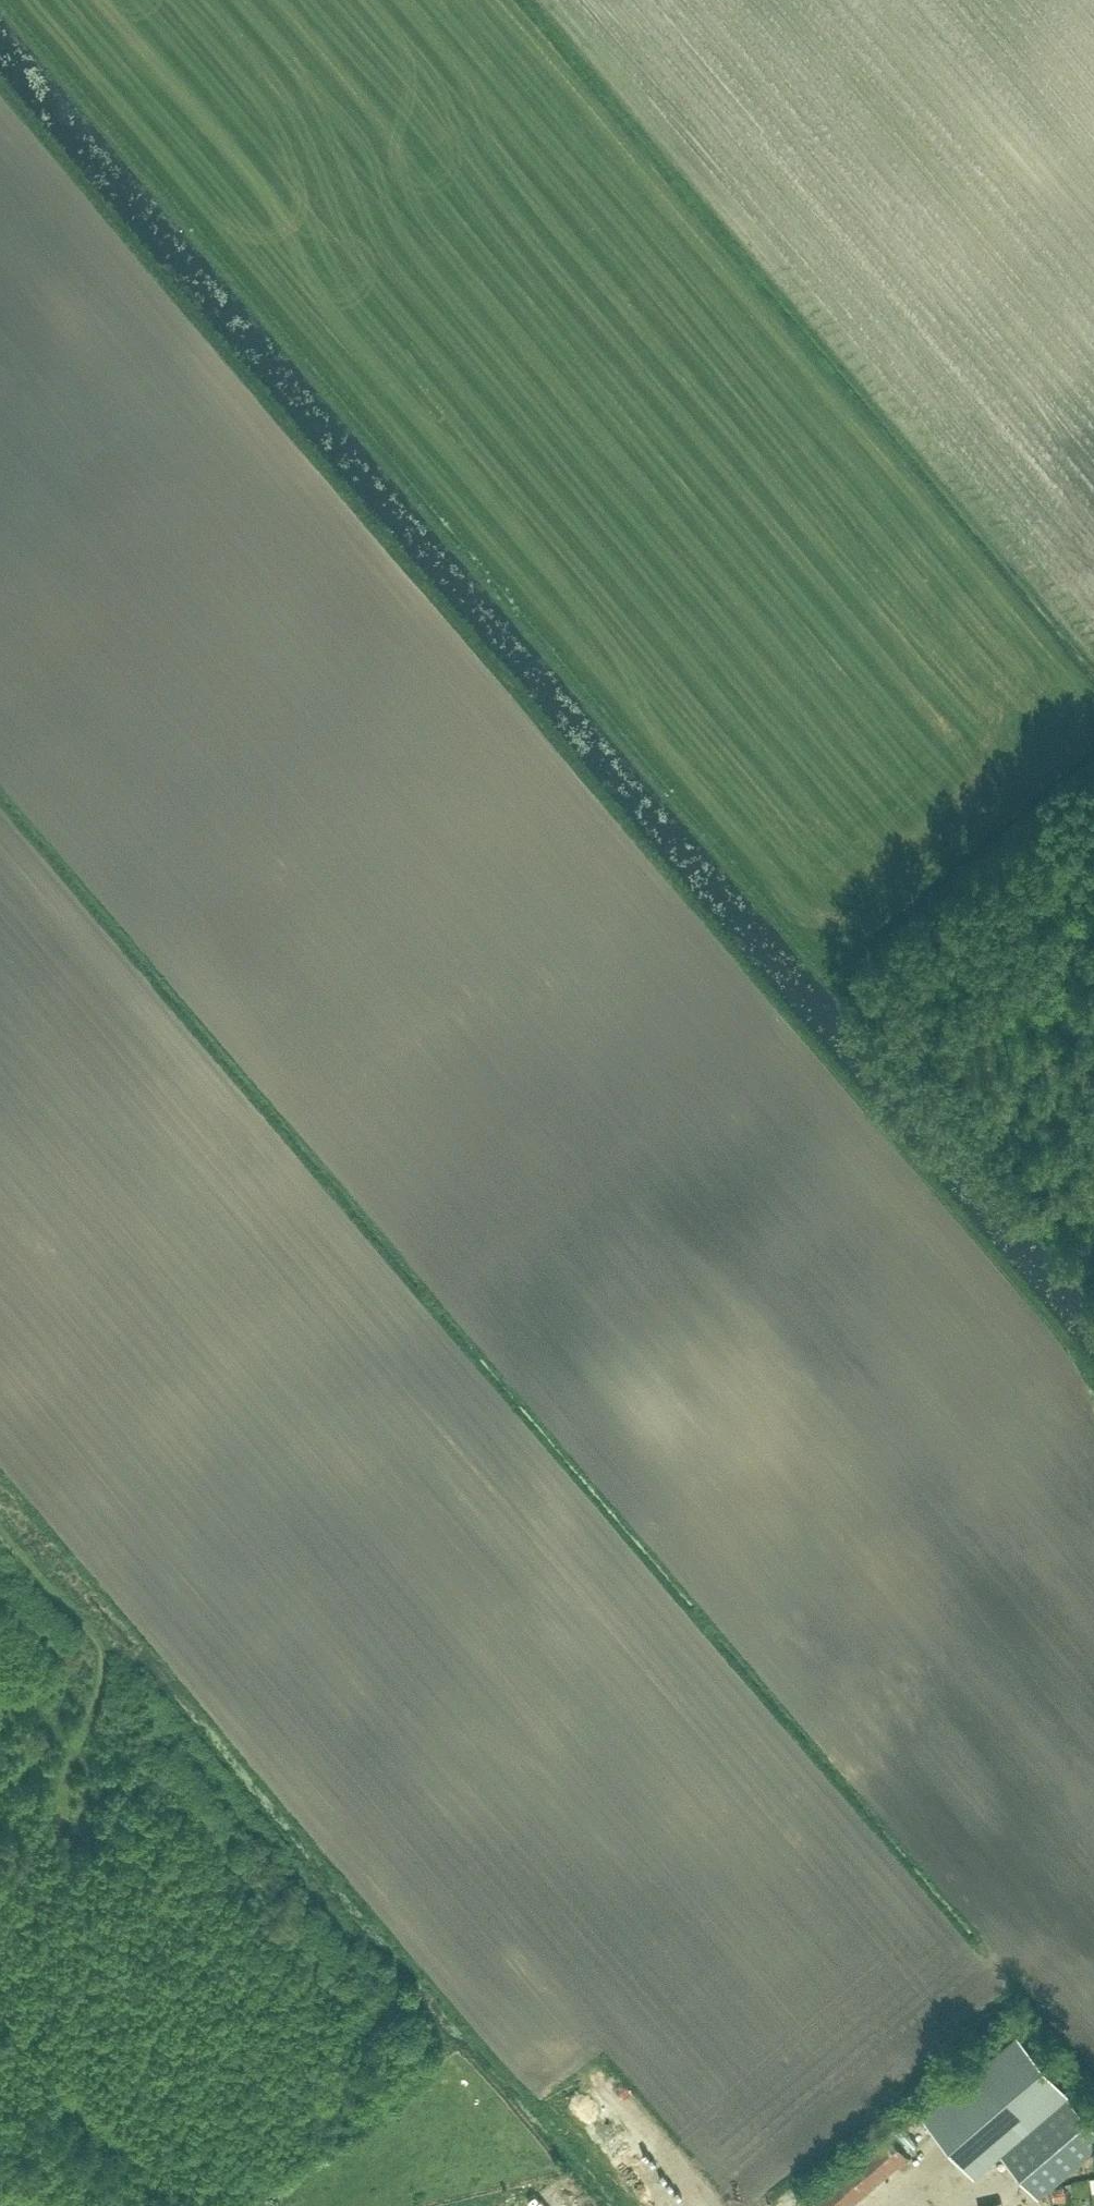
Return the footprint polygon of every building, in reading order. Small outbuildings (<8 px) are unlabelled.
[(999,2151),(1037,2195),(1093,2146),(1093,2127),(1065,2094),(1067,2092),(1016,2033),(922,2113),(974,2173),(999,2151)] [(909,2155),(887,2129),(812,2193),(824,2205),(849,2205),(909,2155)]
